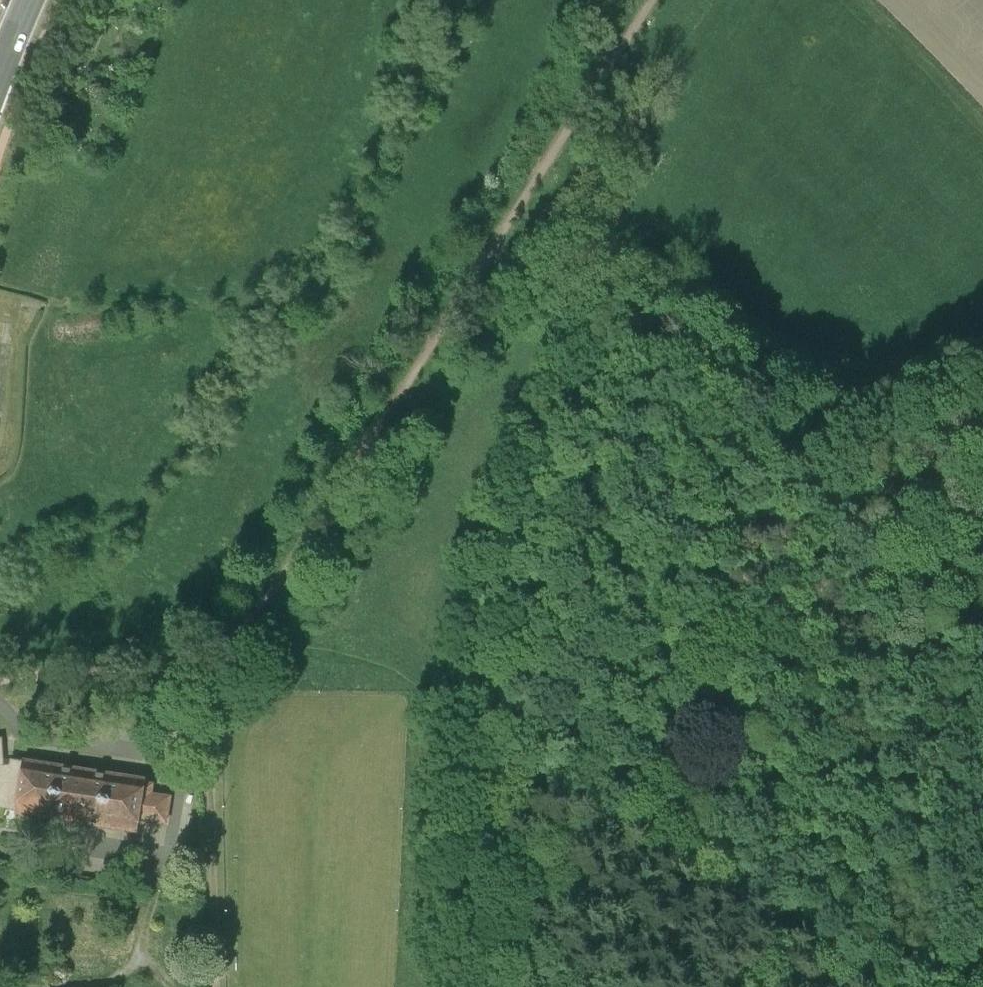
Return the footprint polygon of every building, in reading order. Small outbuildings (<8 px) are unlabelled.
[(101,70),(98,79),(107,83),(111,74),(101,70)] [(18,807),(28,770),(154,792),(156,777),(12,755),(11,761),(8,761),(5,761),(2,733),(0,733),(0,803),(18,807)] [(154,792),(28,770),(18,807),(17,810),(91,822),(140,830),(143,817),(168,820),(169,811),(172,795),(154,792)]
